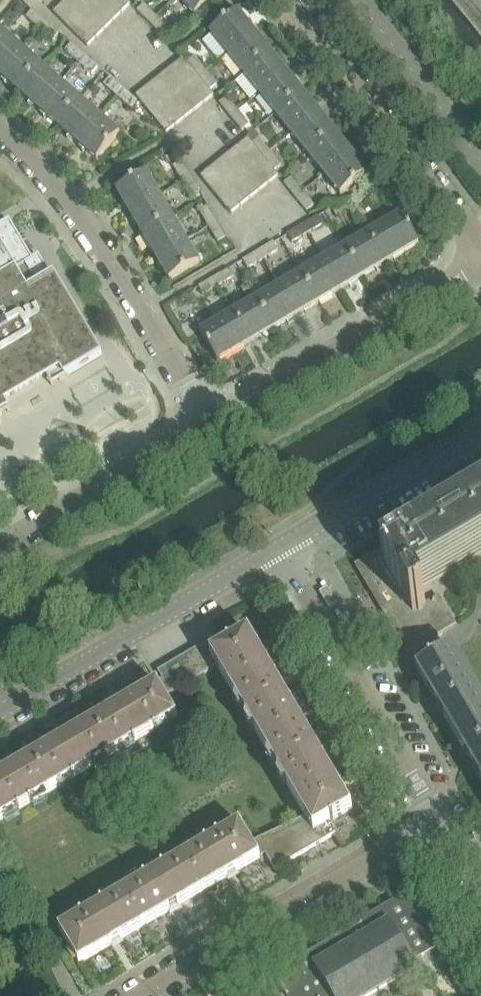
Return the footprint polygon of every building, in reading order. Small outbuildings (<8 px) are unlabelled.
[(62,5),(79,22),(88,13),(74,0),(67,0),(62,5)] [(88,13),(97,5),(92,0),(74,0),(88,13)] [(122,14),(109,0),(102,0),(97,5),(113,22),(122,14)] [(130,5),(131,5),(126,1),(126,0),(109,0),(122,14),(130,5)] [(196,17),(213,0),(179,0),(196,17)] [(71,30),(79,22),(62,5),(54,13),(71,30)] [(105,31),(113,22),(97,5),(88,13),(105,31)] [(149,25),(156,18),(144,6),(137,12),(149,25)] [(40,29),(46,22),(33,11),(26,18),(40,29)] [(88,13),(79,22),(96,39),(105,31),(88,13)] [(228,55),(255,33),(238,13),(211,34),(228,55)] [(156,18),(149,25),(162,38),(169,31),(156,18)] [(46,22),(40,29),(53,41),(59,34),(46,22)] [(79,22),(71,30),(88,47),(96,39),(79,22)] [(22,50),(2,32),(0,35),(0,75),(22,50)] [(255,33),(228,55),(244,75),(271,53),(255,33)] [(79,63),(85,56),(71,45),(65,52),(79,63)] [(19,93),(41,67),(22,50),(0,75),(0,76),(19,93)] [(244,75),(260,95),(287,74),(271,53),(244,75)] [(85,56),(79,63),(92,75),(98,68),(85,56)] [(195,58),(187,64),(199,78),(206,72),(195,58)] [(189,85),(199,78),(187,64),(184,59),(174,67),(189,85)] [(38,110),(61,84),(41,67),(19,93),(38,110)] [(180,93),(189,85),(174,67),(165,74),(180,93)] [(206,72),(199,78),(210,92),(217,86),(206,72)] [(170,100),(180,93),(165,74),(155,82),(170,100)] [(260,95),(276,115),(303,94),(287,74),(260,95)] [(117,97),(124,90),(110,78),(104,86),(117,97)] [(199,78),(189,85),(204,104),(213,97),(210,92),(199,78)] [(161,108),(170,100),(155,82),(146,89),(161,108)] [(38,110),(58,127),(80,101),(61,84),(38,110)] [(189,85),(180,93),(195,111),(204,104),(189,85)] [(151,115),(161,108),(146,89),(136,97),(151,115)] [(124,90),(117,97),(131,109),(137,102),(124,90)] [(185,119),(195,111),(180,93),(170,100),(185,119)] [(303,94),(276,115),(292,135),(319,114),(303,94)] [(231,118),(238,112),(227,99),(220,104),(231,118)] [(176,126),(185,119),(170,100),(161,108),(176,126)] [(77,144),(100,118),(80,101),(58,127),(77,144)] [(151,115),(166,134),(176,126),(161,108),(151,115)] [(238,112),(231,118),(242,132),(249,126),(238,112)] [(292,135),(309,155),(335,134),(319,114),(292,135)] [(100,118),(77,144),(97,161),(120,135),(100,118)] [(325,175),(352,154),(335,134),(309,155),(325,175)] [(263,158),(252,144),(248,139),(239,147),(254,166),(263,158)] [(263,158),(271,152),(260,139),(252,144),(263,158)] [(244,173),(254,166),(239,147),(229,155),(244,173)] [(271,152),(263,158),(275,172),(282,166),(271,152)] [(352,154),(325,175),(341,196),(368,174),(352,154)] [(235,181),(244,173),(229,155),(220,162),(235,181)] [(263,158),(254,166),(269,185),(279,177),(275,172),(263,158)] [(225,188),(235,181),(220,162),(210,170),(225,188)] [(183,183),(191,178),(182,163),(174,168),(183,183)] [(254,166),(244,173),(260,192),(269,185),(254,166)] [(216,196),(225,188),(210,170),(201,177),(216,196)] [(244,173),(235,181),(250,200),(260,192),(244,173)] [(130,214),(160,196),(147,174),(117,191),(130,214)] [(191,178),(183,183),(192,198),(200,193),(191,178)] [(295,198),(302,192),(292,179),(284,185),(295,198)] [(235,181),(225,188),(241,207),(250,200),(235,181)] [(225,188),(216,196),(231,215),(241,207),(225,188)] [(348,200),(352,209),(368,200),(363,191),(348,200)] [(302,192),(295,198),(307,213),(314,207),(302,192)] [(160,196),(130,214),(143,236),(173,219),(160,196)] [(352,209),(348,200),(332,209),(337,217),(352,209)] [(209,228),(217,223),(208,207),(200,212),(209,228)] [(368,235),(386,265),(419,245),(402,215),(368,235)] [(303,227),(308,235),(323,226),(318,218),(303,227)] [(173,219),(143,236),(156,258),(186,241),(173,219)] [(4,406),(5,405),(2,400),(53,370),(60,382),(64,379),(71,375),(70,374),(67,369),(88,356),(95,352),(51,278),(39,257),(38,257),(33,261),(10,222),(9,222),(0,227),(0,408),(4,406)] [(217,223),(209,228),(218,243),(226,238),(217,223)] [(308,235),(303,227),(288,235),(293,244),(308,235)] [(386,265),(368,235),(346,248),(363,278),(386,265)] [(186,241),(156,258),(170,281),(200,264),(186,241)] [(258,253),(263,261),(279,252),(274,244),(258,253)] [(323,261),(341,291),(363,278),(346,248),(323,261)] [(263,261),(258,253),(243,262),(248,270),(263,261)] [(341,291),(323,261),(301,274),(318,304),(341,291)] [(214,279),(219,287),(234,278),(229,270),(214,279)] [(279,287),(296,317),(318,304),(301,274),(279,287)] [(219,287),(214,279),(199,288),(203,296),(219,287)] [(256,300),(274,330),(296,317),(279,287),(256,300)] [(234,313),(252,343),(274,330),(256,300),(234,313)] [(252,343),(234,313),(200,333),(218,363),(252,343)] [(396,556),(390,546),(356,566),(407,654),(455,626),(439,598),(426,606),(418,593),(480,556),(480,506),(396,556)] [(211,656),(218,668),(217,668),(237,701),(236,707),(239,714),(245,715),(284,692),(273,674),(271,672),(268,666),(266,663),(249,634),(227,647),(211,656)] [(220,636),(204,645),(211,656),(227,647),(220,636)] [(204,645),(193,652),(206,674),(217,668),(218,668),(211,656),(204,645)] [(480,715),(480,696),(454,651),(417,673),(418,674),(433,698),(432,698),(433,700),(439,710),(452,732),(480,715)] [(193,652),(181,659),(194,681),(206,674),(193,652)] [(181,659),(169,666),(183,688),(194,681),(181,659)] [(163,681),(158,684),(166,698),(183,688),(169,666),(158,672),(163,681)] [(116,708),(97,719),(117,753),(178,718),(166,698),(158,684),(157,683),(124,703),(116,708)] [(284,692),(245,715),(248,719),(246,725),(250,731),(255,733),(269,756),(268,761),(271,768),(277,769),(279,774),(318,751),(305,728),(303,726),(300,720),(298,717),(284,692)] [(452,732),(468,759),(473,768),(474,771),(475,770),(480,780),(480,715),(452,732)] [(58,742),(37,754),(57,789),(117,753),(97,719),(67,737),(66,737),(58,741),(58,742)] [(279,774),(278,779),(282,786),(287,787),(305,818),(314,833),(330,823),(353,810),(336,781),(335,781),(330,772),(318,751),(279,774)] [(0,776),(0,822),(57,789),(37,754),(9,770),(1,775),(0,776)] [(259,840),(252,844),(260,859),(266,855),(275,870),(315,847),(320,844),(336,834),(330,823),(314,833),(305,818),(300,821),(259,840)] [(240,824),(180,859),(200,894),(228,878),(235,874),(237,873),(261,859),(260,859),(252,844),(240,824)] [(180,859),(119,895),(140,930),(170,912),(178,907),(179,907),(200,894),(180,859)] [(337,937),(273,975),(286,995),(368,995),(416,968),(412,961),(444,942),(414,892),(337,937)] [(119,895),(59,930),(79,965),(112,946),(121,941),(140,930),(119,895)]
